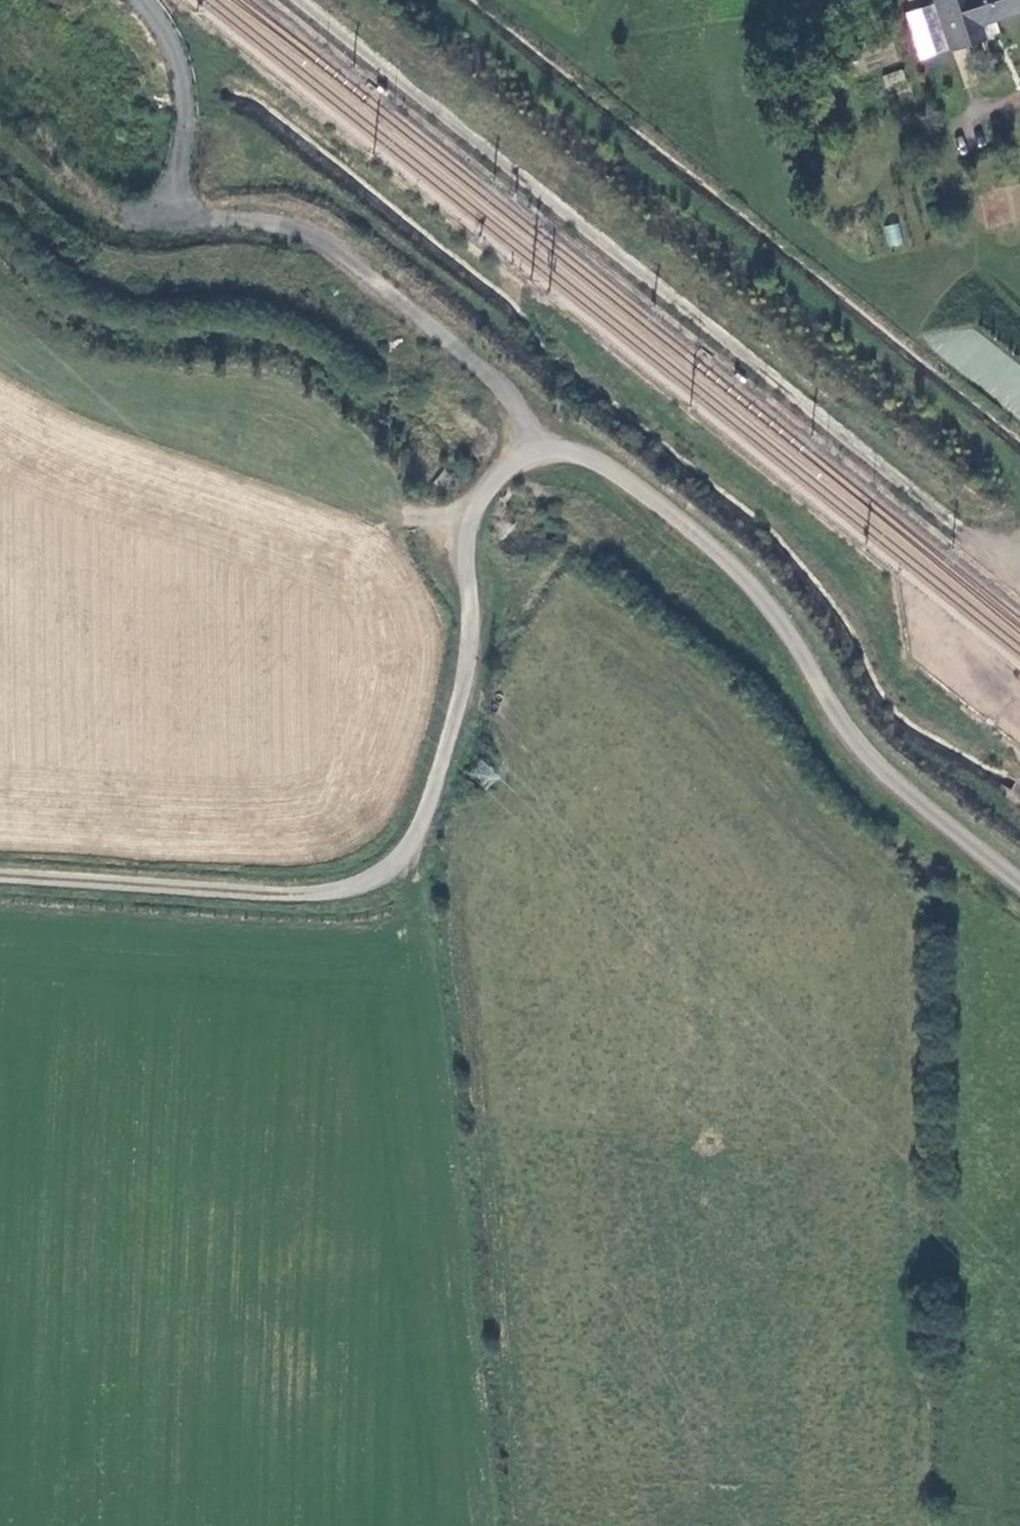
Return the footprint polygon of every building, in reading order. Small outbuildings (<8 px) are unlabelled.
[(928,4),(929,7),(946,53),(995,36),(990,20),(1019,10),(1019,0),(939,0),(928,4)] [(916,61),(946,53),(929,7),(901,16),(916,61)] [(882,73),(885,86),(905,81),(902,69),(882,73)] [(1019,221),(1019,186),(981,193),(987,227),(1019,221)] [(888,248),(903,243),(897,222),(881,226),(888,248)]
